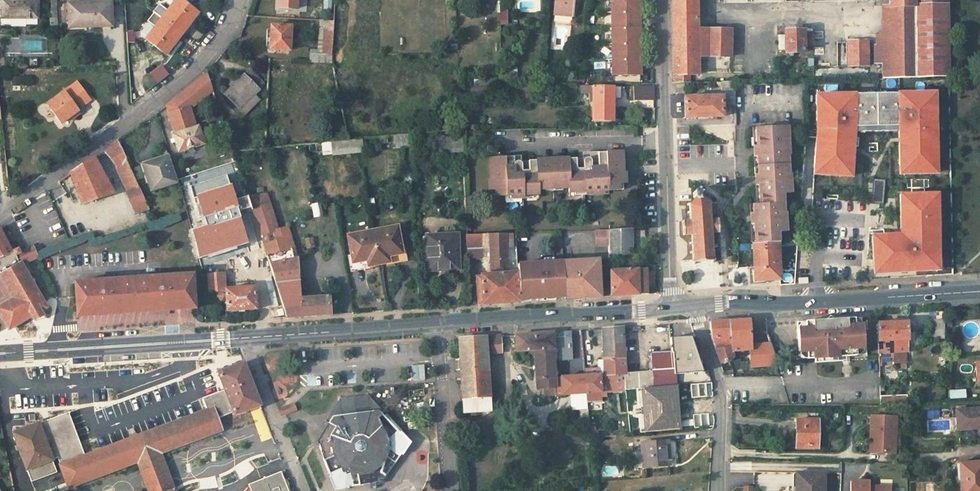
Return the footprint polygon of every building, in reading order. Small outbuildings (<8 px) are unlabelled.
[(11,18),(27,18),(38,18),(38,0),(0,0),(0,18),(11,18)] [(181,0),(176,0),(146,39),(164,53),(173,41),(175,42),(189,25),(186,23),(196,11),(181,0)] [(278,7),(297,8),(297,0),(278,0),(278,7)] [(332,0),(324,0),(323,10),(331,10),(332,0)] [(554,14),(572,15),(573,4),(573,0),(555,0),(554,14)] [(612,75),(640,74),(639,0),(611,0),(612,75)] [(697,0),(672,0),(673,75),(689,75),(698,75),(698,56),(698,29),(697,0)] [(947,0),(890,0),(890,6),(890,7),(914,7),(915,77),(949,76),(947,0)] [(110,3),(69,4),(70,24),(92,23),(92,26),(111,25),(110,3)] [(915,77),(914,7),(890,7),(890,6),(884,6),(885,35),(885,64),(891,64),(891,78),(915,77)] [(498,25),(507,25),(507,10),(498,10),(498,25)] [(196,11),(186,23),(189,25),(191,27),(200,15),(196,11)] [(334,20),(325,20),(323,50),(322,54),(332,55),(334,20)] [(290,26),(271,25),(269,49),(289,50),(290,26)] [(708,57),(708,29),(698,29),(698,56),(708,57)] [(730,57),(731,29),(708,29),(708,57),(730,57)] [(813,44),(813,33),(802,33),(802,31),(786,31),(787,52),(803,52),(802,45),(805,44),(812,44),(813,44)] [(134,43),(133,32),(124,33),(125,43),(134,43)] [(885,64),(885,35),(878,35),(875,48),(875,64),(882,64),(885,64)] [(13,41),(4,41),(4,47),(11,46),(11,53),(13,53),(13,41)] [(173,41),(164,53),(168,56),(177,44),(175,42),(173,41)] [(868,66),(868,41),(848,41),(848,66),(868,66)] [(322,54),(311,53),(310,61),(332,62),(332,58),(332,55),(322,54)] [(891,78),(891,64),(885,64),(882,64),(882,78),(891,78)] [(156,85),(168,75),(160,65),(148,75),(156,85)] [(249,69),(224,94),(239,109),(253,95),(264,84),(249,69)] [(207,72),(182,92),(189,100),(195,96),(199,101),(213,90),(207,72)] [(689,83),(689,75),(673,75),(673,84),(675,84),(684,84),(689,83)] [(19,77),(9,78),(10,86),(19,85),(19,77)] [(77,82),(47,104),(61,123),(72,115),(74,117),(80,112),(78,109),(75,106),(88,96),(77,82)] [(736,105),(735,82),(722,82),(722,88),(722,96),(684,97),(685,118),(723,117),(722,105),(736,105)] [(685,93),(684,84),(675,84),(675,93),(685,93)] [(613,87),(582,86),(582,93),(589,93),(589,99),(593,99),(593,120),(613,121),(613,98),(613,87)] [(655,86),(634,86),(634,99),(655,99),(655,86)] [(621,87),(613,87),(613,98),(621,98),(621,87)] [(182,92),(175,98),(177,103),(181,101),(185,108),(189,107),(190,109),(199,101),(195,96),(189,100),(182,92)] [(936,128),(935,99),(930,99),(929,93),(821,95),(821,102),(816,102),(816,130),(821,129),(821,137),(816,137),(815,159),(819,159),(819,169),(841,170),(841,161),(846,162),(848,126),(849,122),(893,121),(894,126),(894,159),(899,159),(900,168),(903,168),(919,168),(927,168),(927,163),(936,163),(935,135),(931,136),(930,128),(936,128)] [(253,95),(239,109),(244,114),(258,100),(253,95)] [(90,99),(88,96),(75,106),(78,109),(90,99)] [(175,98),(165,105),(168,113),(175,134),(173,135),(178,153),(204,144),(198,126),(196,127),(190,109),(189,107),(185,108),(181,101),(177,103),(175,98)] [(788,174),(787,155),(788,155),(787,126),(756,128),(757,147),(754,147),(754,151),(755,157),(758,156),(759,175),(756,176),(756,180),(756,185),(760,185),(760,204),(754,204),(754,214),(751,214),(751,219),(751,224),(755,224),(756,243),(778,241),(778,232),(786,232),(785,212),(783,212),(782,193),(791,193),(789,174),(788,174)] [(411,134),(395,135),(396,146),(412,145),(411,134)] [(462,135),(439,138),(440,154),(463,152),(462,135)] [(355,139),(332,142),(333,151),(333,154),(357,151),(355,139)] [(130,168),(117,140),(114,143),(108,150),(106,152),(105,152),(116,166),(119,173),(130,168)] [(332,142),(316,143),(317,153),(333,151),(332,142)] [(521,157),(489,158),(490,180),(494,180),(494,189),(496,189),(496,196),(538,194),(538,189),(545,188),(547,186),(553,186),(559,185),(562,188),(568,187),(569,192),(585,191),(585,187),(592,187),(592,191),(623,190),(621,152),(582,153),(583,159),(576,160),(576,158),(528,161),(528,162),(521,162),(521,157)] [(169,155),(142,164),(151,190),(177,182),(169,155)] [(93,157),(71,173),(82,203),(114,193),(93,157)] [(130,168),(119,173),(122,180),(123,180),(133,175),(130,168)] [(227,174),(191,186),(195,197),(198,196),(207,226),(191,232),(199,257),(249,241),(227,174)] [(133,175),(123,180),(128,192),(139,187),(133,175)] [(885,179),(874,178),(873,202),(883,202),(885,179)] [(59,184),(50,191),(55,198),(64,192),(59,184)] [(128,192),(126,193),(133,208),(135,207),(137,213),(142,211),(148,209),(139,187),(128,192)] [(719,233),(717,204),(709,204),(711,204),(711,202),(709,203),(703,198),(704,196),(704,192),(700,189),(696,190),(693,193),(693,197),(695,198),(690,204),(688,203),(687,205),(689,206),(690,212),(688,212),(688,213),(690,213),(690,221),(682,221),(683,235),(691,235),(692,242),(690,242),(690,244),(692,244),(692,251),(690,251),(690,253),(692,253),(693,261),(691,261),(691,263),(693,262),(693,264),(695,264),(695,262),(712,261),(712,263),(714,263),(714,261),(716,261),(715,259),(713,259),(713,252),(715,252),(715,250),(713,250),(712,242),(714,242),(714,241),(712,241),(711,233),(719,233)] [(900,228),(873,228),(873,266),(938,265),(937,189),(899,189),(900,222),(907,222),(907,228),(900,228)] [(260,235),(263,244),(275,241),(272,231),(277,230),(265,193),(247,195),(260,235)] [(323,215),(320,202),(312,204),(314,217),(323,215)] [(397,226),(348,235),(354,266),(364,264),(365,269),(369,268),(369,266),(389,262),(390,265),(394,264),(393,259),(403,257),(397,226)] [(277,230),(272,231),(275,241),(276,240),(282,238),(284,245),(286,248),(293,246),(287,227),(277,230)] [(632,228),(610,229),(609,245),(609,255),(632,254),(632,250),(632,228)] [(610,229),(596,230),(596,245),(609,245),(610,229)] [(0,273),(0,276),(13,298),(2,304),(14,326),(32,316),(32,315),(40,310),(40,311),(42,310),(44,302),(22,264),(25,262),(21,251),(20,252),(18,248),(11,252),(0,230),(0,273)] [(515,233),(467,235),(468,258),(490,257),(491,274),(476,275),(477,305),(502,303),(520,302),(517,264),(515,233)] [(314,242),(310,234),(305,236),(308,244),(314,242)] [(457,235),(427,236),(428,265),(439,265),(439,269),(458,268),(457,235)] [(275,241),(263,244),(270,264),(275,282),(298,279),(297,258),(293,246),(286,248),(284,245),(276,240),(275,241)] [(780,279),(778,241),(756,243),(752,243),(754,269),(752,269),(753,281),(764,280),(780,279)] [(34,246),(21,251),(25,262),(38,257),(34,246)] [(598,259),(563,261),(565,296),(569,296),(573,296),(581,295),(581,298),(586,298),(601,297),(598,259)] [(563,261),(517,264),(520,302),(521,302),(520,297),(530,296),(530,299),(540,298),(546,298),(546,295),(556,295),(556,297),(565,296),(563,261)] [(215,267),(207,268),(208,284),(224,283),(224,272),(216,273),(215,267)] [(646,269),(610,271),(611,296),(628,295),(647,294),(646,269)] [(82,286),(75,287),(77,311),(93,310),(93,315),(106,314),(119,313),(119,309),(135,308),(152,307),(152,311),(166,310),(178,310),(177,305),(194,304),(192,279),(185,279),(185,275),(140,278),(141,282),(133,283),(126,283),(126,279),(82,282),(82,286)] [(298,279),(275,282),(286,317),(310,316),(330,314),(329,296),(302,298),(302,295),(299,295),(298,279)] [(224,283),(208,284),(209,292),(213,292),(225,291),(225,289),(224,283)] [(225,291),(213,292),(214,301),(225,300),(226,311),(256,309),(255,287),(225,289),(225,291)] [(0,306),(0,315),(9,330),(14,326),(2,304),(0,306)] [(40,311),(40,310),(32,315),(32,316),(35,321),(43,316),(40,311)] [(831,320),(797,322),(799,351),(796,351),(796,359),(842,356),(849,356),(867,355),(866,347),(863,347),(861,318),(831,320)] [(716,321),(710,322),(711,338),(720,363),(732,357),(732,351),(750,350),(751,349),(750,345),(749,319),(745,320),(740,320),(716,321)] [(944,320),(930,320),(930,329),(944,329),(944,320)] [(892,322),(877,323),(879,353),(894,352),(893,344),(893,340),(892,322)] [(909,352),(908,322),(892,322),(893,340),(893,344),(894,352),(894,362),(906,362),(906,352),(909,352)] [(712,382),(704,359),(698,360),(695,352),(701,351),(696,337),(670,338),(671,352),(651,353),(653,371),(625,373),(622,328),(603,329),(604,346),(604,359),(612,359),(614,390),(676,385),(697,383),(710,382),(712,382)] [(604,346),(603,329),(594,329),(595,346),(604,346)] [(944,329),(930,329),(930,338),(944,338),(944,329)] [(571,331),(553,332),(554,349),(554,360),(555,360),(559,360),(572,359),(572,346),(571,343),(571,331)] [(534,334),(516,335),(516,351),(535,350),(554,349),(553,332),(534,334)] [(502,353),(501,335),(486,337),(487,354),(502,353)] [(491,410),(487,354),(486,337),(472,337),(459,338),(463,412),(471,412),(475,411),(491,410)] [(771,343),(750,345),(751,349),(750,350),(750,358),(759,357),(759,354),(774,353),(771,343)] [(554,349),(535,350),(536,379),(537,379),(537,388),(545,387),(550,387),(551,395),(557,395),(555,378),(554,360),(554,349)] [(894,352),(879,353),(879,363),(882,363),(894,362),(894,352)] [(750,358),(751,367),(777,364),(773,354),(774,354),(774,353),(759,354),(759,357),(750,358)] [(614,390),(612,359),(604,359),(605,374),(601,374),(601,368),(599,368),(586,369),(586,375),(585,375),(587,393),(588,401),(602,400),(602,395),(607,395),(606,391),(614,390)] [(160,453),(222,429),(218,419),(233,412),(249,406),(250,409),(260,405),(243,362),(234,366),(235,369),(219,375),(225,390),(202,398),(207,410),(137,436),(131,438),(85,456),(68,412),(13,433),(31,482),(56,472),(52,460),(57,458),(69,487),(138,461),(138,462),(160,453)] [(219,375),(235,369),(234,366),(218,372),(219,375)] [(297,374),(281,376),(282,383),(297,381),(297,374)] [(587,393),(585,375),(555,378),(557,395),(572,394),(587,393)] [(712,398),(710,382),(697,383),(698,399),(712,398)] [(948,398),(965,397),(964,389),(948,389),(948,398)] [(588,401),(587,393),(572,394),(573,406),(579,405),(588,405),(588,401)] [(907,395),(880,396),(881,405),(907,404),(907,395)] [(383,412),(368,396),(357,397),(340,399),(325,421),(328,423),(332,416),(378,410),(381,414),(383,412)] [(282,416),(296,410),(294,404),(279,410),(282,416)] [(591,428),(588,405),(579,405),(582,429),(591,428)] [(234,415),(250,409),(249,406),(233,412),(234,415)] [(956,410),(958,429),(979,427),(979,408),(956,410)] [(408,443),(381,414),(378,410),(332,416),(328,423),(335,427),(329,436),(328,436),(322,433),(317,441),(335,488),(376,482),(375,477),(380,476),(382,473),(385,476),(408,443)] [(896,416),(871,416),(870,436),(878,436),(877,452),(895,452),(896,416)] [(818,445),(818,420),(796,420),(796,431),(799,431),(799,445),(818,445)] [(329,436),(335,427),(328,423),(322,433),(328,436),(329,436)] [(799,445),(799,431),(796,431),(796,448),(818,448),(818,445),(799,445)] [(669,465),(667,441),(642,443),(644,467),(669,465)] [(170,480),(160,453),(138,462),(148,489),(170,480)] [(962,463),(962,464),(963,480),(961,480),(962,490),(979,490),(979,462),(962,463)] [(283,470),(250,483),(253,490),(292,490),(283,470)] [(382,481),(385,476),(382,473),(380,476),(375,477),(376,482),(382,481)] [(824,473),(796,473),(796,486),(793,486),(793,490),(824,490),(824,473)] [(868,483),(868,478),(847,478),(847,490),(890,490),(890,483),(868,483)] [(170,480),(148,489),(149,490),(174,490),(170,480)]
